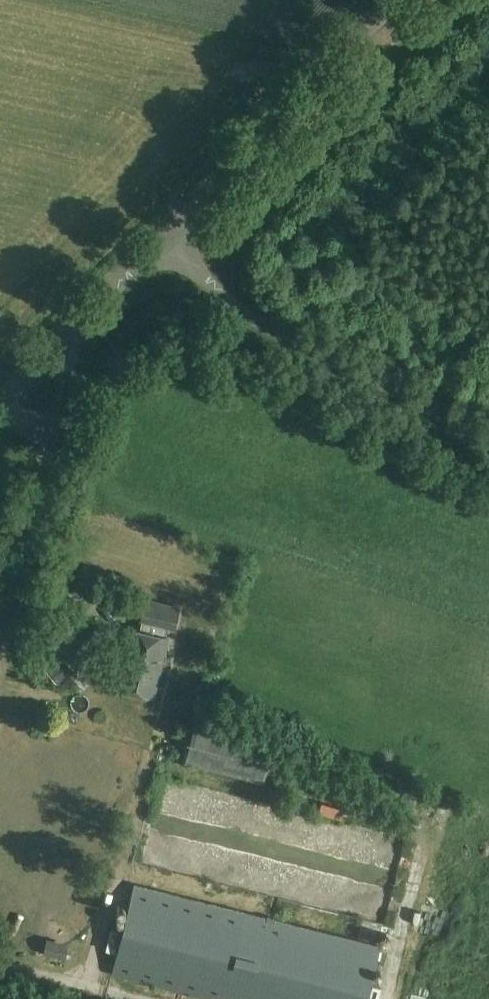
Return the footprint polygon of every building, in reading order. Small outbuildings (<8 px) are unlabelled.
[(115,687),(153,696),(168,638),(164,637),(167,627),(174,629),(179,608),(146,600),(138,631),(130,628),(115,687)] [(62,658),(48,669),(58,681),(72,670),(62,658)] [(185,762),(263,782),(272,746),(237,737),(239,729),(218,724),(218,721),(199,716),(196,727),(193,726),(185,762)] [(416,780),(410,798),(418,801),(424,782),(416,780)] [(378,944),(134,883),(111,973),(213,998),(364,998),(378,944)]
